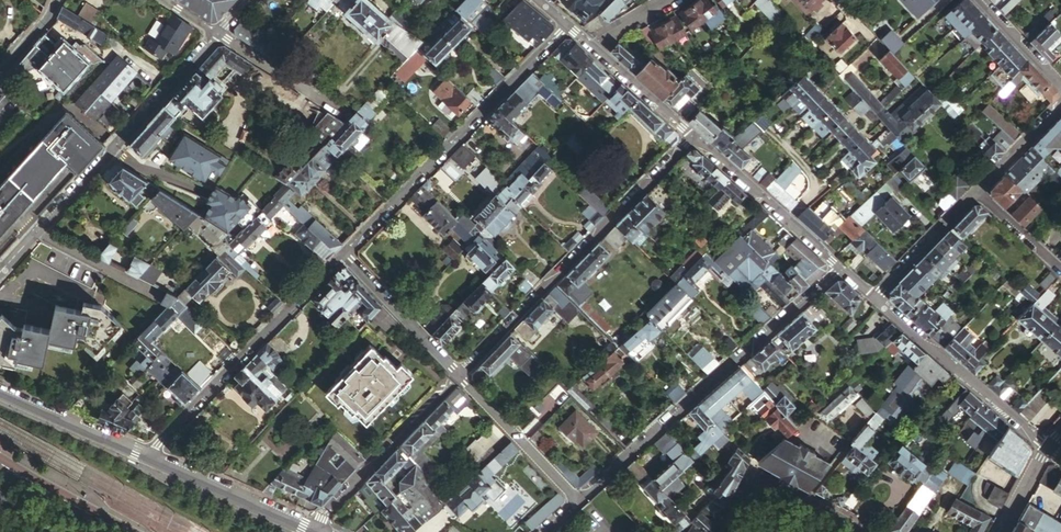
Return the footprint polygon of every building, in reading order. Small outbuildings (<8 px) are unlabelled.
[(188,5),(210,19),(216,18),(233,0),(193,0),(188,5)] [(347,9),(343,13),(377,41),(383,35),(408,56),(420,41),(403,29),(392,22),(387,17),(368,0),(337,0),(347,9)] [(456,9),(463,15),(469,9),(479,0),(464,0),(456,9)] [(503,0),(492,0),(488,5),(494,10),(503,0)] [(535,47),(552,29),(552,23),(523,0),(522,0),(503,19),(511,26),(513,25),(535,47)] [(583,18),(583,19),(585,18),(585,17),(599,0),(561,0),(583,18)] [(611,0),(599,14),(609,21),(625,3),(628,0),(611,0)] [(725,15),(715,3),(712,6),(707,0),(696,0),(691,4),(702,19),(709,28),(725,15)] [(771,0),(755,0),(753,2),(773,21),(782,12),(771,0)] [(811,7),(805,0),(795,0),(806,12),(811,7)] [(811,7),(815,11),(821,5),(819,4),(821,2),(819,0),(805,0),(811,7)] [(918,17),(935,2),(934,0),(902,0),(918,17)] [(951,8),(945,14),(955,25),(962,20),(977,6),(972,0),(961,0),(951,8)] [(995,3),(1004,12),(1017,0),(998,0),(995,3)] [(691,4),(679,13),(690,29),(702,19),(691,4)] [(835,4),(829,10),(834,15),(840,10),(835,4)] [(62,6),(57,17),(79,30),(80,29),(102,43),(103,42),(107,34),(100,30),(86,22),(62,6)] [(987,16),(977,6),(962,20),(972,30),(987,16)] [(1060,13),(1053,6),(1043,16),(1049,22),(1051,21),(1060,13)] [(95,8),(86,22),(100,30),(108,17),(95,8)] [(435,29),(453,46),(474,25),(463,15),(456,9),(435,29)] [(474,25),(486,36),(492,30),(469,9),(463,15),(474,25)] [(191,26),(171,12),(154,40),(150,38),(145,46),(161,56),(167,48),(174,53),(191,26)] [(403,29),(404,29),(407,25),(393,12),(387,17),(392,22),(403,29)] [(1051,21),(1060,32),(1060,14),(1060,13),(1051,21)] [(604,25),(597,16),(582,25),(588,31),(593,31),(604,25)] [(684,33),(675,16),(662,23),(671,40),(684,33)] [(983,42),(997,27),(987,16),(972,30),(962,39),(960,41),(971,54),(983,42)] [(511,26),(503,19),(500,22),(508,30),(511,26)] [(955,25),(952,28),(962,39),(972,30),(962,20),(955,25)] [(1049,22),(1039,32),(1030,40),(1049,61),(1055,55),(1047,47),(1060,33),(1060,32),(1051,21),(1049,22)] [(845,27),(841,22),(825,36),(838,50),(854,35),(846,26),(845,27)] [(646,25),(637,30),(651,43),(655,40),(658,46),(671,40),(662,23),(649,29),(646,25)] [(809,41),(821,29),(816,23),(804,35),(809,41)] [(234,35),(243,41),(248,33),(236,25),(233,29),(234,35)] [(1008,38),(997,27),(983,42),(986,45),(985,47),(991,54),(1008,38)] [(1030,40),(1039,32),(1034,27),(1026,35),(1030,40)] [(415,50),(421,56),(424,53),(435,64),(453,46),(435,29),(415,50)] [(890,49),(893,52),(903,43),(892,30),(881,40),(890,49)] [(251,46),(259,51),(266,45),(271,39),(263,32),(251,46)] [(44,33),(16,66),(25,74),(29,69),(31,68),(32,68),(35,68),(36,67),(63,91),(89,62),(90,63),(91,62),(95,63),(98,62),(99,62),(104,62),(104,60),(102,60),(84,43),(81,43),(80,45),(76,41),(72,45),(61,36),(55,43),(44,33)] [(377,41),(402,63),(408,56),(383,35),(377,41)] [(266,45),(259,51),(268,56),(277,42),(272,38),(271,39),(266,45)] [(580,74),(593,60),(583,51),(584,50),(571,38),(565,39),(551,52),(568,68),(569,67),(571,65),(580,74)] [(1017,48),(1008,38),(991,54),(1001,64),(1017,48)] [(635,73),(647,60),(633,49),(630,52),(618,41),(610,51),(635,73)] [(162,104),(172,117),(184,104),(200,118),(201,118),(202,118),(202,117),(221,97),(221,94),(218,91),(222,87),(214,80),(212,82),(208,78),(224,61),(236,69),(241,73),(250,63),(223,45),(215,43),(162,104)] [(1026,58),(1017,48),(1001,64),(1011,75),(1026,58)] [(854,90),(870,107),(877,114),(883,108),(911,78),(914,75),(903,63),(893,52),(890,49),(880,59),(897,77),(898,77),(902,82),(899,85),(898,84),(886,95),(880,88),(875,93),(880,100),(878,102),(872,96),(849,71),(843,77),(854,90)] [(110,101),(136,72),(117,55),(75,102),(110,134),(117,127),(105,116),(115,105),(110,101)] [(635,73),(662,97),(677,81),(673,77),(675,75),(673,74),(674,74),(667,67),(666,69),(659,63),(657,64),(650,57),(647,60),(635,73)] [(578,76),(604,100),(620,82),(609,72),(608,74),(593,60),(580,74),(578,76)] [(1057,91),(1029,60),(1011,79),(1016,84),(1022,78),(1027,73),(1043,91),(1052,102),(1057,97),(1057,91)] [(214,80),(222,87),(236,69),(224,61),(208,78),(212,82),(214,80)] [(849,63),(838,73),(843,77),(849,71),(853,68),(849,63)] [(488,77),(497,85),(504,78),(495,70),(488,77)] [(532,72),(498,107),(511,119),(538,91),(555,107),(562,99),(559,96),(539,78),(532,72)] [(559,96),(563,91),(544,73),(539,78),(559,96)] [(662,97),(672,105),(684,92),(689,97),(699,87),(685,73),(677,81),(662,97)] [(799,97),(814,83),(804,73),(780,94),(790,105),(799,97)] [(1027,73),(1022,78),(1038,96),(1043,91),(1027,73)] [(470,100),(446,79),(434,92),(435,93),(457,112),(458,113),(470,100)] [(1016,84),(1011,79),(999,91),(1003,95),(1016,84)] [(629,106),(637,97),(620,82),(604,100),(615,110),(612,114),(617,119),(629,106)] [(823,93),(814,83),(799,97),(809,107),(823,93)] [(940,103),(924,86),(896,110),(913,129),(940,103)] [(467,96),(477,105),(485,97),(475,87),(467,96)] [(862,115),(870,107),(854,90),(846,97),(862,115)] [(941,96),(945,100),(950,95),(947,91),(941,96)] [(435,93),(431,98),(452,118),(457,112),(435,93)] [(823,93),(809,107),(818,117),(833,103),(823,93)] [(945,100),(950,105),(955,110),(960,105),(950,95),(945,100)] [(670,140),(678,132),(637,97),(629,106),(664,137),(666,136),(670,140)] [(685,117),(695,107),(685,99),(676,109),(685,117)] [(982,109),(1003,129),(1014,140),(1021,134),(989,102),(982,109)] [(363,103),(354,111),(363,120),(371,111),(363,103)] [(833,103),(818,117),(829,128),(843,114),(833,103)] [(162,104),(128,142),(142,155),(161,134),(159,132),(167,123),(172,117),(162,104)] [(573,112),(586,121),(591,113),(578,104),(573,112)] [(964,109),(960,105),(955,110),(959,114),(964,109)] [(511,119),(498,107),(489,115),(500,126),(498,128),(507,137),(509,134),(517,141),(526,133),(511,119)] [(881,119),(893,131),(899,126),(883,108),(877,114),(881,119)] [(710,139),(721,128),(698,109),(688,120),(710,139)] [(354,111),(343,123),(324,143),(336,154),(339,152),(340,152),(362,129),(362,128),(366,123),(363,120),(354,111)] [(324,143),(343,123),(326,112),(310,130),(324,143)] [(755,118),(752,120),(757,125),(762,131),(771,122),(761,112),(755,118)] [(101,145),(66,113),(43,138),(0,185),(0,233),(67,160),(78,170),(101,145)] [(1005,173),(1021,189),(1025,193),(1027,190),(1033,185),(1046,171),(1060,185),(1060,116),(1005,173)] [(818,117),(812,124),(822,135),(829,128),(818,117)] [(839,139),(854,125),(846,117),(832,132),(839,139)] [(720,149),(722,150),(732,140),(737,144),(757,125),(752,120),(734,136),(720,149)] [(970,122),(964,128),(980,145),(985,140),(970,122)] [(710,139),(720,149),(734,136),(723,125),(721,128),(710,139)] [(849,149),(864,135),(854,125),(839,139),(849,149)] [(893,131),(897,136),(900,140),(906,134),(899,126),(893,131)] [(1004,150),(1014,140),(1003,129),(993,139),(995,141),(991,146),(985,140),(980,145),(994,161),(1004,151),(1004,150)] [(0,169),(0,185),(43,138),(35,131),(0,169)] [(564,142),(581,157),(590,147),(573,132),(564,142)] [(182,134),(167,160),(204,182),(210,171),(219,175),(227,160),(182,134)] [(864,135),(849,149),(860,161),(876,147),(864,135)] [(722,150),(741,167),(751,157),(737,144),(732,140),(722,150)] [(905,149),(908,148),(901,140),(899,142),(905,149)] [(463,168),(476,155),(463,142),(450,155),(463,168)] [(327,165),(337,155),(336,154),(324,143),(321,146),(325,149),(322,152),(324,153),(319,158),(327,165)] [(507,185),(515,192),(545,161),(550,156),(539,145),(517,168),(520,171),(507,185)] [(860,161),(852,168),(859,175),(876,160),(873,156),(879,150),(876,147),(860,161)] [(706,174),(720,187),(729,177),(696,148),(690,149),(686,153),(695,161),(693,163),(699,168),(697,170),(698,173),(702,176),(704,176),(706,174)] [(893,161),(900,169),(915,155),(908,148),(905,149),(893,161)] [(849,149),(841,157),(852,168),(860,161),(849,149)] [(924,166),(915,155),(900,169),(910,180),(924,166)] [(311,157),(300,168),(287,182),(300,194),(306,188),(307,188),(318,176),(317,176),(324,169),(311,157)] [(154,194),(159,189),(149,182),(146,180),(113,159),(100,174),(116,188),(114,189),(120,194),(121,192),(136,206),(145,196),(138,191),(144,184),(149,187),(148,189),(154,194)] [(515,192),(511,196),(519,203),(528,193),(532,192),(541,183),(539,181),(552,167),(545,161),(515,192)] [(289,163),(275,177),(286,183),(287,182),(300,168),(301,167),(301,165),(300,165),(300,164),(299,164),(299,163),(298,163),(296,163),(296,164),(295,165),(294,165),(294,167),(294,168),(289,163)] [(797,201),(782,188),(799,171),(791,163),(774,181),(773,180),(765,188),(789,210),(797,201)] [(765,188),(773,180),(775,178),(769,172),(759,182),(765,188)] [(1021,189),(1005,173),(991,188),(991,194),(1004,206),(1021,189)] [(896,193),(902,187),(893,176),(886,182),(896,193)] [(729,177),(720,187),(708,200),(717,208),(729,195),(737,202),(745,192),(729,177)] [(956,201),(967,189),(956,178),(946,189),(948,192),(956,201)] [(430,183),(426,179),(422,184),(427,189),(430,186),(430,183)] [(390,183),(380,194),(386,199),(396,189),(390,183)] [(657,183),(647,193),(665,211),(670,205),(675,200),(657,183)] [(293,192),(285,184),(274,196),(282,203),(293,192)] [(427,189),(422,184),(414,192),(428,207),(422,213),(442,235),(457,220),(456,219),(427,189)] [(456,219),(457,220),(473,237),(479,231),(511,196),(515,192),(507,185),(506,184),(474,217),(476,220),(473,224),(462,213),(456,219)] [(234,237),(261,209),(249,197),(245,200),(238,194),(235,198),(216,185),(205,201),(210,204),(203,217),(234,237)] [(1033,185),(1027,190),(1036,199),(1041,194),(1038,191),(1033,185)] [(591,203),(603,214),(610,207),(594,192),(591,193),(583,186),(578,192),(591,203)] [(158,203),(184,228),(188,224),(197,213),(190,208),(184,204),(159,189),(154,194),(144,206),(145,207),(144,208),(144,209),(147,211),(148,211),(149,210),(150,212),(152,210),(154,210),(157,206),(157,204),(158,203)] [(882,199),(875,191),(867,198),(866,199),(874,207),(882,199)] [(951,206),(956,201),(948,192),(943,197),(951,206)] [(665,211),(647,193),(628,212),(647,230),(666,211),(665,211)] [(1036,199),(1042,205),(1046,201),(1044,199),(1043,197),(1044,196),(1041,194),(1036,199)] [(283,204),(282,203),(274,196),(262,209),(262,208),(261,209),(234,237),(224,247),(234,256),(236,258),(247,247),(250,250),(255,249),(258,246),(258,240),(257,239),(268,227),(267,226),(273,219),(271,218),(283,204)] [(519,203),(511,196),(479,231),(492,245),(496,241),(490,235),(493,233),(501,226),(502,227),(506,227),(510,223),(510,219),(508,218),(521,205),(519,203)] [(909,216),(892,196),(874,212),(891,231),(905,218),(906,219),(909,216)] [(1012,213),(1023,225),(1040,207),(1029,196),(1012,213)] [(308,228),(317,219),(311,214),(316,208),(307,199),(293,214),(304,224),(308,228)] [(941,216),(947,210),(937,200),(931,206),(941,216)] [(822,240),(844,220),(831,208),(823,201),(813,211),(808,207),(796,216),(822,240)] [(585,224),(590,228),(594,224),(603,214),(591,203),(582,212),(589,219),(585,224)] [(974,205),(950,230),(960,239),(961,239),(977,223),(988,212),(980,205),(974,205)] [(858,206),(849,215),(853,219),(862,210),(858,206)] [(768,213),(763,208),(740,232),(744,237),(752,229),(768,213)] [(669,215),(675,220),(678,217),(673,211),(669,215)] [(647,230),(628,212),(616,224),(625,233),(627,235),(633,241),(633,240),(643,231),(645,233),(645,232),(647,230)] [(207,243),(218,253),(224,247),(234,237),(203,217),(197,213),(188,224),(196,232),(198,230),(209,240),(207,243)] [(853,239),(864,230),(853,219),(849,215),(844,220),(822,240),(826,243),(842,229),(853,239)] [(334,252),(342,243),(317,219),(308,228),(322,240),(333,251),(334,252)] [(308,228),(304,224),(297,231),(315,248),(322,240),(308,228)] [(625,233),(616,224),(605,236),(616,246),(627,235),(625,233)] [(752,229),(744,237),(771,264),(777,257),(779,256),(776,253),(752,229)] [(785,248),(796,237),(788,230),(778,242),(783,246),(785,248)] [(865,245),(872,238),(864,230),(853,239),(851,242),(860,250),(865,245)] [(960,239),(950,230),(943,237),(933,247),(948,261),(953,256),(958,251),(966,243),(961,239),(960,239)] [(479,231),(473,237),(476,241),(469,248),(470,249),(468,251),(468,253),(472,256),(473,257),(476,254),(487,266),(497,256),(493,251),(495,248),(492,245),(479,231)] [(559,241),(568,250),(582,236),(578,231),(574,235),(573,234),(565,242),(563,240),(560,240),(559,241)] [(643,231),(633,240),(639,246),(649,236),(645,232),(645,233),(643,231)] [(692,237),(702,247),(707,241),(698,232),(692,237)] [(824,263),(796,237),(785,248),(784,249),(799,263),(788,273),(780,266),(783,263),(777,257),(771,264),(778,270),(792,284),(799,291),(824,268),(824,263)] [(884,271),(895,259),(872,238),(865,245),(871,249),(866,254),(884,271)] [(442,249),(452,259),(462,248),(452,239),(442,249)] [(707,241),(702,247),(706,251),(713,243),(709,239),(707,241)] [(326,258),(333,251),(322,240),(315,248),(326,258)] [(100,273),(55,248),(41,241),(31,252),(33,253),(32,254),(93,287),(100,273)] [(556,285),(570,299),(607,335),(611,331),(608,328),(610,327),(573,290),(610,253),(599,242),(556,285)] [(733,242),(718,257),(715,260),(725,270),(752,297),(771,316),(788,300),(782,294),(784,292),(770,279),(733,242)] [(857,253),(860,250),(851,242),(845,247),(848,249),(851,247),(857,253)] [(98,256),(109,262),(116,248),(110,243),(98,256)] [(784,249),(785,248),(783,246),(776,253),(779,256),(781,253),(784,249)] [(177,297),(185,304),(193,296),(199,302),(209,293),(211,295),(223,282),(221,280),(231,271),(238,277),(247,268),(243,264),(236,258),(234,256),(224,247),(218,253),(177,297)] [(702,247),(682,265),(687,270),(707,252),(706,251),(702,247)] [(930,251),(925,256),(940,270),(945,265),(948,261),(933,247),(930,251)] [(687,270),(675,282),(689,296),(697,289),(691,283),(711,265),(720,275),(725,270),(715,260),(713,258),(707,252),(687,270)] [(940,270),(925,256),(921,260),(917,264),(931,279),(935,274),(941,280),(951,270),(945,265),(940,270)] [(945,265),(951,270),(959,262),(953,256),(948,261),(945,265)] [(139,277),(149,267),(150,266),(135,257),(134,259),(131,258),(124,269),(139,277)] [(504,277),(514,267),(505,257),(481,281),(491,291),(498,283),(499,285),(502,285),(505,281),(505,278),(504,277)] [(243,264),(252,273),(255,270),(252,267),(253,266),(247,260),(243,264)] [(973,261),(966,268),(971,274),(974,272),(982,264),(977,260),(975,263),(973,261)] [(917,264),(902,279),(918,292),(931,279),(917,264)] [(669,276),(675,282),(687,270),(682,265),(669,276)] [(139,277),(152,284),(159,277),(149,267),(139,277)] [(366,320),(382,304),(346,267),(341,267),(311,297),(314,300),(313,301),(319,306),(320,305),(327,313),(326,314),(337,324),(345,316),(357,328),(366,320)] [(971,274),(966,268),(957,276),(963,282),(971,274)] [(784,292),(792,284),(778,270),(770,279),(784,292)] [(530,271),(524,277),(533,286),(539,280),(530,271)] [(1056,278),(1050,271),(1038,283),(1045,290),(1056,278)] [(518,287),(525,295),(533,286),(524,277),(518,283),(518,287)] [(838,280),(822,294),(826,297),(830,293),(852,312),(859,298),(858,292),(843,279),(838,280)] [(491,291),(481,281),(457,306),(467,317),(473,310),(474,311),(478,311),(482,307),(482,303),(481,301),(491,291)] [(889,299),(898,306),(911,291),(900,281),(889,293),(889,299)] [(643,310),(647,313),(659,325),(665,320),(665,318),(660,313),(676,298),(683,305),(690,297),(689,296),(675,282),(643,310)] [(955,282),(949,288),(953,292),(959,286),(955,282)] [(953,292),(949,288),(945,284),(943,283),(940,286),(938,293),(940,295),(943,298),(945,300),(953,292)] [(1027,283),(1020,291),(1020,292),(1025,296),(1027,298),(1032,302),(1032,303),(1040,295),(1027,283)] [(562,307),(570,299),(556,285),(514,328),(525,340),(535,330),(534,329),(555,309),(552,307),(557,302),(562,307)] [(1040,295),(1032,303),(1038,307),(1041,310),(1044,308),(1042,306),(1051,296),(1044,290),(1040,295)] [(166,291),(161,302),(168,306),(143,332),(152,341),(183,308),(189,313),(187,315),(189,321),(196,327),(200,327),(204,323),(185,304),(177,297),(166,291)] [(911,291),(898,306),(909,316),(922,301),(911,291)] [(1025,296),(1020,292),(1015,297),(1020,302),(1025,296)] [(745,304),(763,323),(771,316),(752,297),(745,304)] [(283,302),(278,298),(268,308),(273,313),(283,302)] [(120,323),(102,305),(83,301),(81,310),(56,304),(50,329),(24,323),(23,326),(15,325),(3,314),(0,317),(0,360),(2,362),(16,365),(17,357),(44,363),(49,338),(75,344),(77,338),(85,340),(96,350),(120,323)] [(504,316),(510,310),(501,301),(494,307),(504,316)] [(934,311),(922,301),(909,316),(910,317),(920,326),(934,311)] [(1016,318),(1041,340),(1057,324),(1046,314),(1041,310),(1038,307),(1032,303),(1032,302),(1029,305),(1026,303),(1024,305),(1026,308),(1016,318)] [(399,322),(382,304),(366,320),(376,330),(381,326),(387,333),(399,322)] [(870,313),(875,307),(871,304),(866,309),(870,313)] [(423,324),(431,332),(452,311),(446,305),(442,309),(439,306),(428,317),(429,318),(423,324)] [(431,332),(441,343),(452,332),(453,333),(456,333),(461,328),(461,325),(460,324),(467,317),(457,306),(452,311),(431,332)] [(802,311),(771,339),(783,351),(788,345),(791,348),(816,327),(802,311)] [(938,314),(934,311),(920,326),(922,328),(931,336),(939,327),(945,320),(938,314)] [(1046,314),(1057,324),(1058,325),(1060,322),(1049,312),(1046,314)] [(614,342),(618,346),(623,351),(642,334),(646,338),(649,336),(650,336),(651,335),(652,335),(653,334),(654,333),(655,333),(656,332),(656,330),(656,329),(660,326),(659,325),(647,313),(635,324),(614,342)] [(888,344),(902,331),(892,322),(875,337),(885,345),(885,346),(888,344)] [(947,334),(952,338),(962,327),(958,323),(947,334)] [(1058,325),(1057,324),(1041,340),(1060,357),(1060,327),(1058,325)] [(939,327),(931,336),(939,343),(947,334),(939,327)] [(944,347),(969,369),(978,359),(980,357),(988,349),(982,344),(976,350),(972,354),(965,348),(969,343),(975,337),(963,327),(962,327),(952,338),(944,347)] [(918,361),(926,352),(902,331),(888,344),(892,348),(898,348),(900,346),(918,361)] [(152,341),(143,332),(134,341),(146,352),(136,362),(139,365),(134,371),(136,374),(139,377),(147,368),(162,351),(152,341)] [(527,349),(510,332),(479,363),(489,373),(515,347),(522,354),(527,349)] [(943,346),(944,347),(952,338),(947,334),(939,343),(943,346)] [(738,345),(732,339),(729,341),(735,348),(738,345)] [(771,339),(744,363),(754,375),(762,367),(763,369),(783,351),(771,339)] [(227,359),(234,352),(223,341),(216,348),(227,359)] [(602,351),(607,356),(618,346),(614,342),(613,341),(602,351)] [(988,349),(990,346),(984,341),(982,344),(988,349)] [(266,343),(256,353),(266,363),(275,373),(283,365),(282,364),(285,361),(266,343)] [(972,354),(976,350),(969,343),(965,348),(972,354)] [(365,459),(384,439),(365,421),(413,372),(402,361),(397,365),(385,354),(383,356),(371,344),(337,378),(323,364),(299,389),(295,393),(292,397),(221,473),(263,491),(284,468),(327,421),(336,430),(365,459)] [(592,388),(630,358),(623,351),(618,346),(607,356),(583,376),(592,388)] [(172,361),(162,351),(147,368),(159,379),(167,372),(166,368),(172,361)] [(937,362),(926,352),(918,361),(913,367),(924,378),(937,362)] [(266,363),(256,353),(235,375),(241,381),(236,386),(244,394),(243,395),(252,405),(257,400),(266,409),(285,388),(274,377),(271,381),(260,370),(266,363)] [(699,366),(706,374),(720,362),(713,354),(699,366)] [(969,369),(975,375),(984,365),(978,359),(969,369)] [(166,386),(181,369),(172,361),(166,368),(167,372),(159,379),(166,386)] [(136,362),(131,368),(134,371),(139,365),(136,362)] [(944,368),(937,362),(924,378),(931,384),(937,375),(944,381),(950,373),(944,368)] [(740,366),(698,403),(710,416),(751,378),(740,366)] [(913,367),(876,410),(895,426),(925,390),(919,384),(924,378),(913,367)] [(184,403),(200,387),(181,369),(166,386),(177,397),(175,400),(180,404),(183,402),(184,403)] [(130,380),(133,383),(134,382),(139,377),(136,374),(130,380)] [(851,375),(845,380),(848,384),(855,392),(856,392),(861,397),(866,392),(851,375)] [(996,375),(987,385),(993,391),(1002,381),(996,375)] [(147,384),(139,377),(134,382),(142,390),(147,384)] [(667,387),(679,399),(686,392),(675,380),(667,387)] [(845,380),(827,396),(815,407),(819,411),(848,384),(845,380)] [(993,391),(1003,399),(1012,390),(1002,381),(993,391)] [(763,390),(763,391),(769,397),(776,404),(785,414),(794,405),(790,400),(793,397),(780,384),(777,387),(772,382),(763,390)] [(566,389),(586,408),(591,403),(572,384),(570,386),(566,389)] [(848,384),(819,411),(826,419),(855,392),(848,384)] [(294,385),(291,388),(295,393),(299,389),(294,385)] [(718,425),(719,427),(720,429),(721,430),(736,416),(763,391),(763,390),(758,385),(749,393),(751,394),(718,425)] [(457,413),(471,398),(461,388),(455,387),(425,418),(440,434),(445,428),(440,423),(453,409),(457,413)] [(981,401),(965,387),(954,399),(960,404),(972,415),(981,401)] [(295,393),(291,388),(287,392),(292,397),(295,393)] [(1023,408),(1018,412),(1029,421),(1051,398),(1041,388),(1033,397),(1027,403),(1023,408)] [(769,397),(763,391),(736,416),(739,419),(745,414),(748,417),(769,397)] [(85,392),(71,407),(82,412),(94,400),(85,392)] [(123,410),(133,400),(124,392),(119,398),(118,398),(107,409),(105,408),(102,409),(99,417),(102,421),(111,425),(119,415),(123,410)] [(870,405),(861,397),(858,400),(867,408),(868,407),(870,405)] [(1012,407),(1018,412),(1023,408),(1027,403),(1021,397),(1012,407)] [(960,404),(954,399),(941,415),(948,421),(960,404)] [(126,418),(134,421),(146,407),(140,401),(130,412),(123,410),(119,415),(126,418)] [(991,409),(981,401),(972,415),(971,416),(972,417),(980,424),(991,409)] [(698,403),(690,411),(705,429),(699,435),(704,441),(700,445),(704,449),(718,436),(721,434),(722,432),(721,430),(720,429),(719,427),(718,425),(716,422),(711,418),(710,416),(698,403)] [(785,414),(776,404),(764,415),(773,426),(776,423),(779,426),(781,429),(782,431),(783,431),(786,433),(786,434),(796,425),(785,414)] [(862,413),(857,408),(853,411),(859,416),(862,413)] [(999,417),(991,409),(980,424),(983,427),(989,432),(999,417)] [(596,431),(575,410),(558,427),(572,441),(575,439),(582,445),(596,431)] [(850,441),(850,442),(853,444),(869,458),(895,426),(876,410),(850,441)] [(716,413),(711,418),(716,422),(720,418),(716,413)] [(111,425),(125,431),(134,421),(126,418),(119,415),(111,425)] [(150,438),(158,430),(141,415),(125,431),(145,440),(150,438)] [(521,430),(528,438),(543,423),(535,415),(521,430)] [(972,417),(967,423),(978,433),(983,427),(980,424),(972,417)] [(1009,425),(999,417),(989,432),(998,441),(1009,425)] [(425,418),(400,445),(416,462),(426,474),(436,463),(425,450),(440,434),(425,418)] [(504,433),(494,423),(460,456),(468,465),(490,445),(504,433)] [(1031,445),(1009,425),(998,441),(989,453),(1020,473),(1032,450),(1031,445)] [(321,504),(365,459),(336,430),(325,447),(312,470),(309,475),(308,478),(300,495),(321,504)] [(661,489),(674,477),(691,461),(668,431),(654,443),(664,454),(665,453),(673,462),(652,480),(661,489)] [(704,449),(701,452),(707,457),(727,438),(721,434),(718,436),(704,449)] [(798,445),(783,436),(757,460),(808,489),(829,463),(812,453),(814,451),(799,442),(798,445)] [(518,449),(510,440),(496,453),(476,472),(488,484),(498,495),(505,489),(495,478),(493,479),(490,475),(518,449)] [(919,485),(932,467),(901,441),(887,458),(896,465),(896,467),(901,471),(902,470),(919,485)] [(842,458),(863,477),(874,462),(869,458),(853,444),(842,458)] [(416,462),(400,445),(380,465),(389,475),(403,461),(410,469),(416,462)] [(496,453),(490,445),(468,465),(471,467),(443,492),(448,497),(476,472),(496,453)] [(727,471),(738,477),(749,456),(750,456),(736,445),(725,463),(730,466),(727,471)] [(955,458),(944,450),(932,467),(919,485),(886,531),(906,531),(925,504),(948,471),(968,485),(977,473),(955,458)] [(842,458),(838,464),(859,482),(863,477),(842,458)] [(638,481),(646,474),(636,460),(627,467),(638,481)] [(440,504),(448,497),(443,492),(426,474),(416,462),(410,469),(398,480),(399,488),(394,493),(395,494),(400,500),(413,514),(420,523),(440,504)] [(580,487),(599,470),(594,464),(578,478),(568,467),(566,469),(559,462),(555,466),(575,487),(580,487)] [(1054,464),(1049,465),(1048,466),(1060,473),(1060,470),(1054,464)] [(389,475),(380,465),(375,471),(384,481),(389,475)] [(1048,466),(1040,481),(1060,493),(1060,473),(1048,466)] [(284,468),(263,491),(272,495),(279,486),(300,495),(308,478),(309,475),(305,473),(303,476),(284,468)] [(384,481),(375,471),(366,479),(386,502),(395,494),(394,493),(384,481)] [(720,492),(729,494),(738,477),(727,471),(725,474),(713,490),(708,486),(704,491),(713,499),(718,495),(720,492)] [(488,484),(476,472),(448,497),(440,504),(451,517),(456,512),(456,513),(488,484)] [(683,486),(674,477),(661,489),(670,498),(683,486)] [(814,492),(820,496),(831,483),(826,478),(814,492)] [(386,502),(366,479),(351,495),(358,503),(365,496),(368,499),(365,501),(376,512),(380,508),(386,502)] [(689,520),(691,518),(686,513),(670,498),(661,489),(652,480),(651,480),(642,488),(658,503),(657,504),(661,508),(662,507),(670,515),(670,516),(676,522),(678,520),(684,525),(689,520)] [(991,500),(1001,507),(1010,490),(987,480),(986,484),(985,488),(985,490),(986,491),(986,494),(988,497),(991,500)] [(589,502),(615,531),(616,531),(628,521),(601,490),(589,501),(590,501),(589,502)] [(558,492),(525,522),(531,529),(562,501),(562,496),(558,492)] [(706,531),(709,531),(729,494),(720,492),(718,495),(713,499),(696,514),(691,509),(686,513),(691,518),(706,531)] [(395,494),(386,502),(380,508),(398,529),(401,531),(410,531),(420,523),(413,514),(407,520),(394,505),(400,500),(395,494)] [(832,502),(840,507),(846,499),(842,496),(841,498),(838,496),(836,496),(832,502)] [(991,517),(959,499),(955,498),(947,511),(973,525),(970,531),(982,531),(991,517)] [(840,507),(847,511),(852,503),(846,499),(840,507)] [(1028,503),(1018,520),(1029,526),(1038,531),(1060,531),(1060,521),(1028,503)] [(691,518),(689,520),(693,524),(689,530),(690,531),(706,531),(691,518)] [(1018,520),(1011,531),(1026,531),(1029,526),(1018,520)] [(452,522),(445,531),(466,531),(452,522)]
